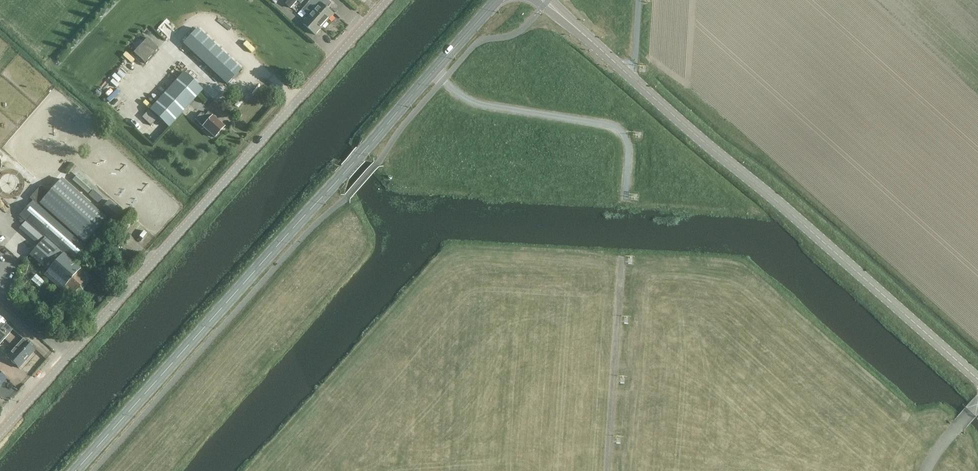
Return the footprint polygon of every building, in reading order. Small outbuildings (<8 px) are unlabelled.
[(304,0),(289,0),(287,2),(295,10),(304,0)] [(322,3),(316,10),(328,21),(334,15),(322,3)] [(328,21),(316,10),(309,4),(302,11),(309,17),(322,29),(325,25),(328,21)] [(322,29),(309,17),(303,24),(315,36),(322,29)] [(226,56),(219,50),(211,43),(204,36),(197,29),(183,44),(227,85),(240,70),(233,63),(226,56)] [(134,54),(145,64),(158,50),(148,41),(134,54)] [(202,90),(184,73),(150,110),(168,128),(202,90)] [(195,120),(199,124),(203,128),(214,139),(225,127),(208,113),(204,117),(200,114),(195,120)] [(38,206),(36,204),(45,195),(39,189),(30,199),(33,201),(20,216),(45,238),(29,256),(47,272),(43,275),(69,298),(88,277),(72,263),(85,249),(76,240),(40,208),(42,206),(85,243),(106,219),(62,180),(38,206)] [(97,204),(103,197),(94,188),(88,195),(97,204)] [(114,223),(122,214),(108,201),(100,210),(114,223)] [(12,329),(0,318),(0,345),(5,340),(9,344),(11,342),(17,348),(8,357),(19,367),(34,350),(11,330),(12,329)]
